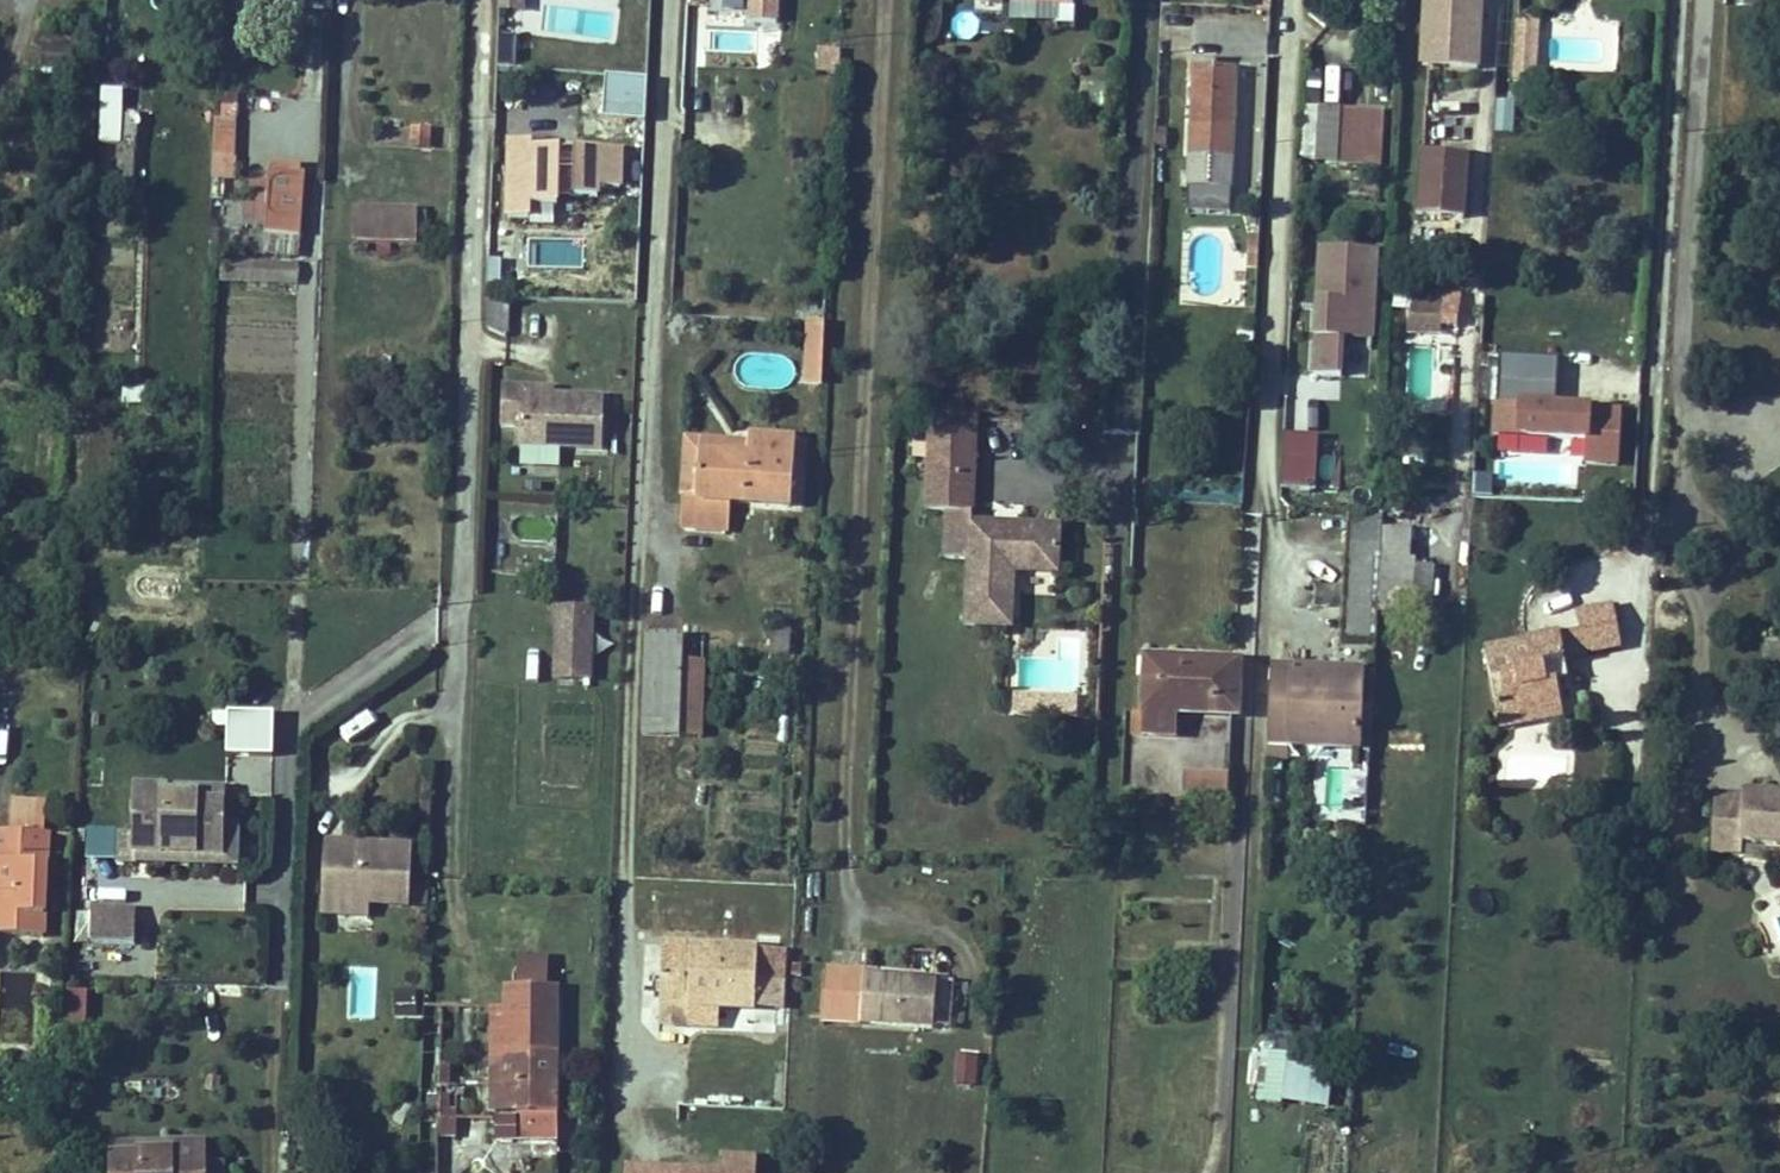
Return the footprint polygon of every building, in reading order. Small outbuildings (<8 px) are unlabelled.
[(752,16),(782,18),(783,0),(753,0),(752,16)] [(1054,18),(1054,0),(1011,0),(1011,18),(1054,18)] [(1484,20),(1480,20),(1481,0),(1432,0),(1430,61),(1482,64),(1484,20)] [(612,13),(549,8),(547,30),(611,35),(612,13)] [(1537,26),(1518,25),(1518,34),(1537,35),(1537,26)] [(751,34),(713,32),(713,48),(751,49),(751,34)] [(518,66),(519,34),(502,33),(501,66),(518,66)] [(1537,35),(1518,34),(1516,69),(1535,71),(1537,35)] [(43,42),(42,68),(73,69),(74,43),(43,42)] [(817,68),(837,69),(838,50),(818,49),(817,68)] [(1188,182),(1234,185),(1240,67),(1220,66),(1220,57),(1194,56),(1188,182)] [(1516,69),(1515,83),(1534,84),(1535,71),(1516,69)] [(137,172),(140,85),(121,84),(117,171),(137,172)] [(1516,130),(1516,98),(1496,97),(1495,130),(1516,130)] [(1305,161),(1324,162),(1326,105),(1307,104),(1305,161)] [(106,124),(118,125),(118,105),(107,105),(106,124)] [(1324,162),(1382,164),(1384,107),(1326,105),(1324,162)] [(535,133),(505,132),(503,208),(534,209),(534,200),(567,200),(568,146),(535,145),(535,133)] [(624,149),(582,149),(581,194),(606,194),(607,186),(623,187),(624,149)] [(1467,214),(1470,152),(1429,150),(1426,212),(1467,214)] [(240,167),(241,152),(225,153),(224,165),(240,167)] [(257,238),(266,238),(268,204),(269,170),(261,170),(257,238)] [(295,240),(298,171),(269,170),(268,204),(266,238),(295,240)] [(416,240),(418,206),(357,204),(355,237),(416,240)] [(250,254),(265,254),(266,238),(257,238),(250,238),(250,254)] [(293,256),(295,240),(266,238),(265,254),(293,256)] [(1345,331),(1376,332),(1380,250),(1324,247),(1319,368),(1343,369),(1345,331)] [(1440,316),(1442,293),(1408,290),(1407,314),(1440,316)] [(489,326),(509,336),(511,297),(490,295),(489,326)] [(1440,316),(1407,314),(1406,322),(1439,324),(1440,316)] [(826,324),(809,323),(807,384),(824,385),(826,324)] [(1560,354),(1497,350),(1493,430),(1586,435),(1623,437),(1625,405),(1557,401),(1560,354)] [(602,447),(605,395),(554,392),(554,398),(547,398),(548,392),(524,390),(524,383),(503,382),(501,421),(520,422),(519,442),(602,447)] [(554,385),(524,383),(524,390),(548,392),(547,398),(554,398),(554,392),(554,385)] [(928,508),(952,510),(977,511),(984,416),(934,413),(928,508)] [(1313,432),(1284,431),(1283,479),(1312,479),(1313,432)] [(1586,435),(1584,465),(1622,467),(1623,437),(1586,435)] [(749,459),(701,456),(700,501),(686,500),(684,529),(729,531),(730,503),(794,506),(798,438),(750,436),(750,443),(749,459)] [(689,440),(686,500),(700,501),(701,456),(749,459),(750,443),(689,440)] [(1386,526),(1387,508),(1350,506),(1346,637),(1380,639),(1382,596),(1383,577),(1386,526)] [(1001,534),(1001,525),(977,523),(977,511),(952,510),(949,557),(973,559),(969,624),(1014,627),(1017,571),(1062,573),(1064,529),(1019,526),(1019,535),(1001,534)] [(1019,526),(1001,525),(1001,534),(1019,535),(1019,526)] [(1386,526),(1383,577),(1382,596),(1432,598),(1434,559),(1411,558),(1412,527),(1386,526)] [(560,602),(559,673),(595,673),(596,602),(560,602)] [(1568,641),(1625,631),(1620,604),(1581,611),(1583,625),(1492,642),(1503,705),(1565,694),(1562,679),(1574,677),(1571,658),(1568,641)] [(796,653),(797,632),(778,631),(777,653),(796,653)] [(1571,658),(1628,648),(1625,631),(1568,641),(1571,658)] [(648,734),(684,735),(686,660),(687,637),(650,636),(648,734)] [(1020,657),(1019,684),(1078,686),(1079,641),(1058,641),(1057,658),(1020,657)] [(1235,710),(1237,652),(1150,648),(1146,730),(1176,731),(1176,708),(1235,710)] [(686,660),(684,735),(705,736),(707,661),(686,660)] [(1373,743),(1377,665),(1273,661),(1269,739),(1373,743)] [(1023,712),(1054,714),(1054,696),(1024,694),(1023,712)] [(1507,722),(1568,711),(1565,694),(1503,705),(1507,722)] [(1084,698),(1054,696),(1054,714),(1083,716),(1084,698)] [(239,709),(240,747),(267,746),(266,709),(239,709)] [(1230,795),(1230,772),(1188,771),(1188,795),(1230,795)] [(169,796),(169,790),(141,788),(139,836),(124,836),(123,863),(139,864),(139,854),(224,858),(226,805),(200,804),(200,798),(169,796)] [(1746,789),(1746,794),(1718,792),(1715,849),(1744,850),(1744,839),(1779,841),(1779,797),(1779,791),(1746,789)] [(226,792),(169,790),(169,796),(200,798),(200,804),(226,805),(226,792)] [(43,806),(10,803),(8,834),(40,837),(43,806)] [(118,829),(90,828),(88,857),(117,858),(118,829)] [(46,837),(40,837),(8,834),(1,834),(0,840),(0,844),(0,934),(40,937),(46,837)] [(373,911),(413,913),(416,842),(376,841),(376,848),(347,847),(347,839),(329,839),(326,910),(373,911)] [(376,841),(347,839),(347,847),(376,848),(376,841)] [(373,911),(326,910),(325,921),(372,923),(373,911)] [(99,912),(98,945),(141,947),(142,913),(99,912)] [(692,1021),(693,1003),(696,944),(666,942),(663,1001),(663,1020),(692,1021)] [(696,944),(693,1003),(719,1005),(760,1006),(763,947),(696,944)] [(937,952),(915,951),(914,969),(936,970),(937,952)] [(555,964),(518,963),(517,989),(555,989),(555,964)] [(834,1017),(941,1026),(943,973),(838,965),(834,1017)] [(762,975),(760,1007),(784,1010),(787,977),(762,975)] [(89,988),(66,987),(65,1021),(87,1022),(89,988)] [(396,989),(397,1013),(417,1012),(416,988),(396,989)] [(560,1133),(561,989),(555,989),(517,989),(510,988),(509,1009),(509,1074),(492,1074),(492,1106),(524,1106),(534,1106),(534,1133),(560,1133)] [(719,1005),(693,1003),(692,1021),(718,1022),(719,1005)] [(509,1074),(509,1009),(493,1009),(492,1074),(509,1074)] [(980,1055),(958,1054),(956,1082),(978,1083),(980,1055)] [(1264,1054),(1259,1096),(1332,1103),(1337,1061),(1264,1054)] [(524,1133),(534,1133),(534,1106),(524,1106),(524,1133)] [(454,1138),(458,1115),(440,1112),(437,1135),(454,1138)] [(123,1163),(123,1172),(208,1172),(208,1151),(175,1152),(175,1162),(123,1163)] [(175,1162),(175,1152),(123,1152),(123,1163),(175,1162)] [(633,1172),(761,1172),(762,1157),(723,1154),(722,1166),(634,1161),(633,1172)]
